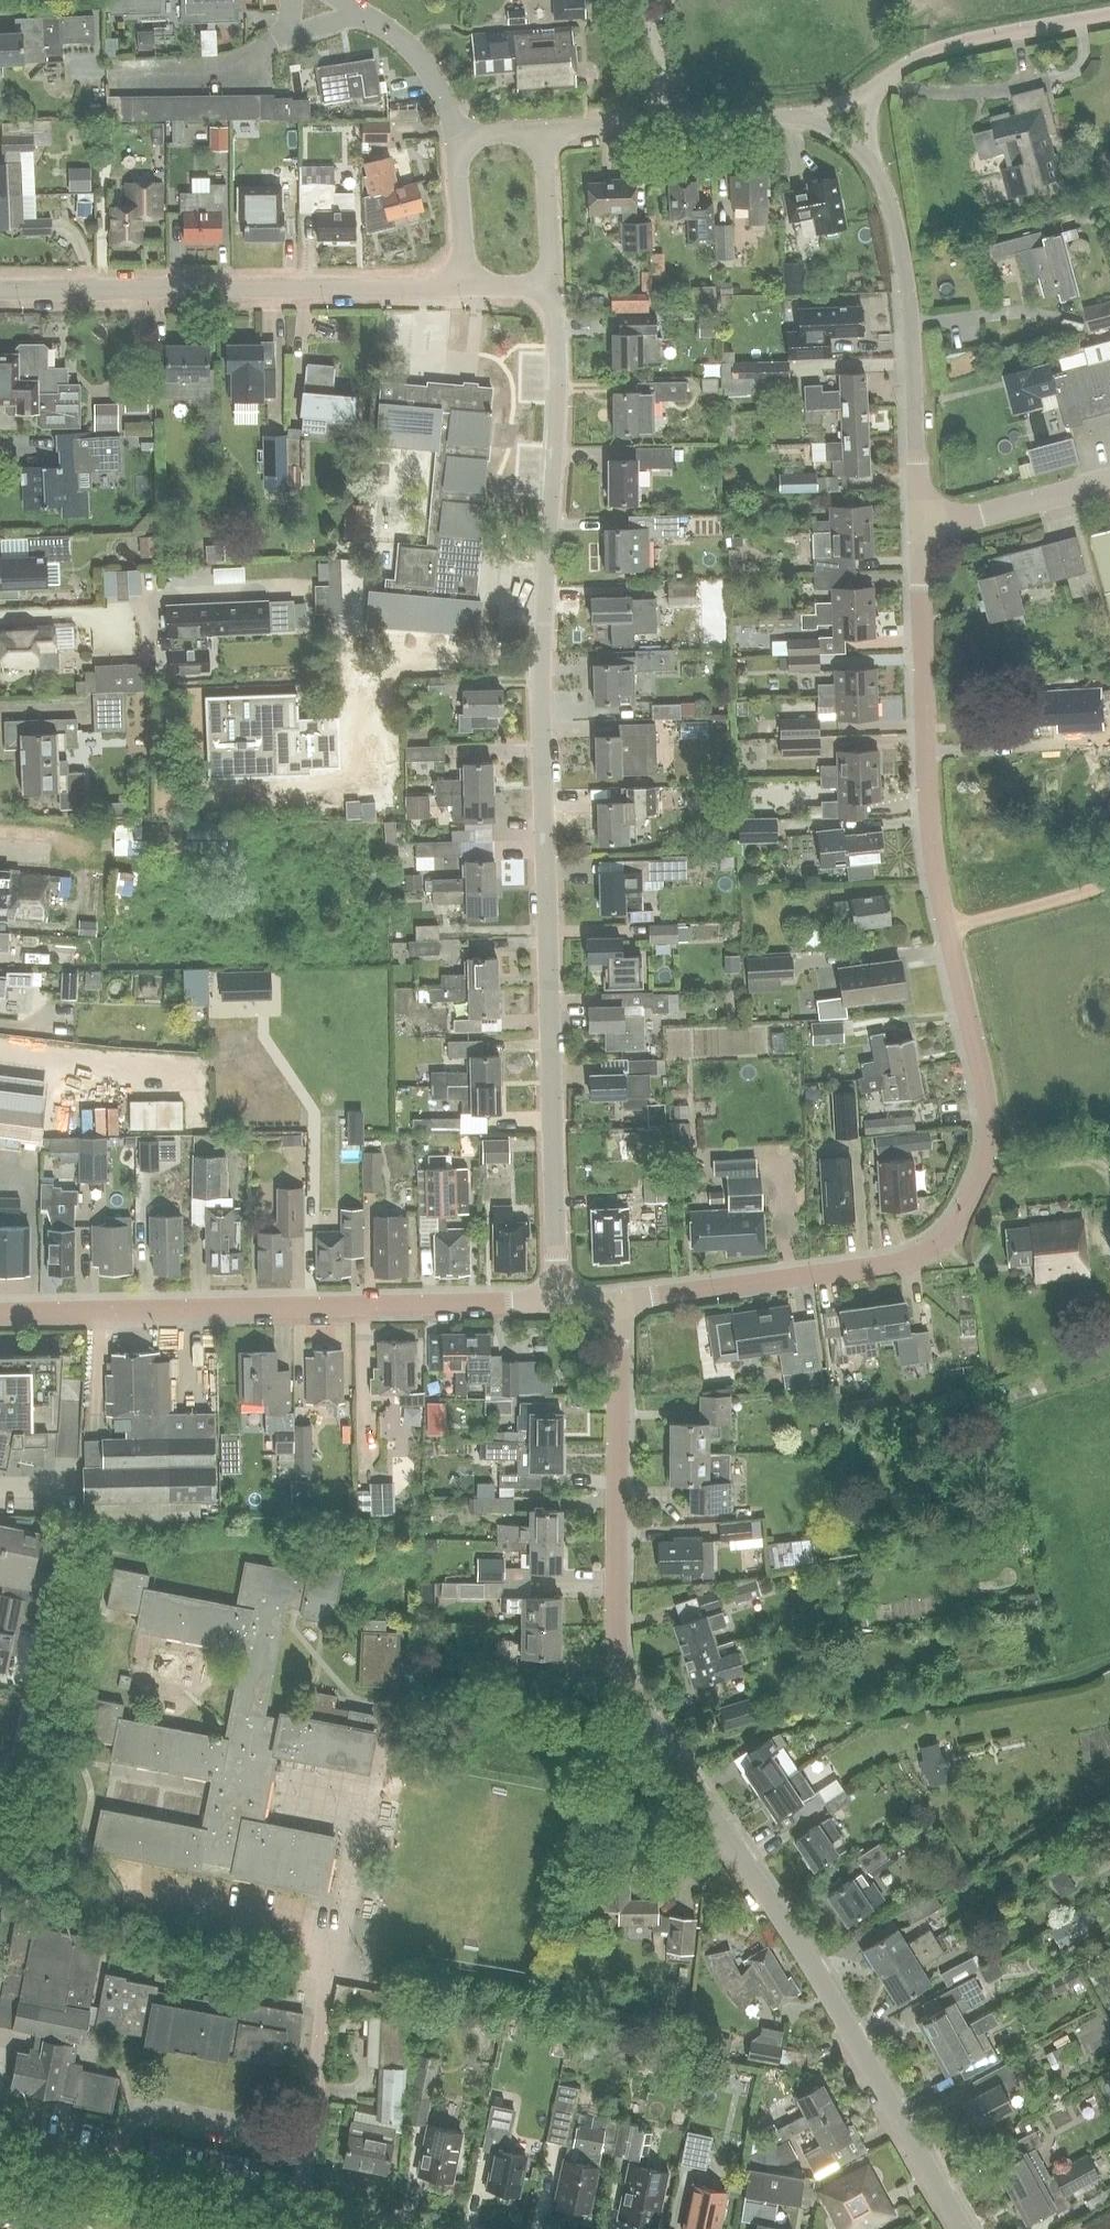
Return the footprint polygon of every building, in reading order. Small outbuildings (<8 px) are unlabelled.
[(110,15),(160,14),(159,0),(109,0),(110,15)] [(184,23),(233,22),(233,6),(240,5),(240,0),(183,0),(184,23)] [(553,20),(585,18),(584,0),(552,0),(553,20)] [(508,11),(509,24),(525,23),(524,10),(508,11)] [(47,56),(62,55),(62,43),(94,41),(93,15),(14,19),(15,33),(0,34),(0,64),(23,63),(22,62),(47,60),(47,56)] [(517,90),(575,86),(571,27),(472,34),(474,70),(500,68),(500,73),(516,72),(517,90)] [(374,59),(316,68),(321,99),(349,95),(349,97),(361,95),(363,103),(380,100),(374,59)] [(1045,182),(1063,178),(1056,153),(1050,155),(1045,134),(1057,131),(1047,90),(1022,97),(1027,115),(1018,117),(1017,114),(1011,116),(1009,111),(991,116),(994,129),(976,134),(982,155),(1008,149),(1012,165),(1001,168),(1009,198),(1029,192),(1031,197),(1048,192),(1045,182)] [(223,95),(210,96),(210,120),(223,120),(223,95)] [(223,120),(227,120),(236,120),(236,95),(223,95),(223,120)] [(236,120),(249,120),(249,95),(236,95),(236,120)] [(262,119),(262,95),(249,95),(249,120),(262,119)] [(274,119),(274,98),(274,95),(262,95),(262,119),(274,119)] [(132,121),(133,96),(119,97),(119,121),(132,121)] [(132,121),(145,121),(145,96),(133,96),(132,121)] [(158,120),(158,96),(145,96),(145,121),(158,120)] [(158,120),(171,120),(171,96),(158,96),(158,120)] [(184,120),(184,96),(171,96),(171,120),(184,120)] [(184,120),(197,120),(197,96),(184,96),(184,120)] [(197,120),(209,120),(210,120),(210,96),(197,96),(197,120)] [(107,121),(119,121),(119,97),(107,97),(107,121)] [(292,121),(292,100),(292,98),(274,98),(274,119),(274,121),(292,121)] [(309,100),(292,100),(292,121),(310,121),(309,100)] [(227,120),(223,120),(210,120),(209,120),(209,151),(227,151),(227,120)] [(362,142),(389,142),(389,121),(362,121),(362,142)] [(2,151),(34,151),(33,135),(51,135),(51,122),(1,122),(2,151)] [(423,211),(415,183),(397,188),(388,157),(364,164),(368,176),(365,177),(370,197),(381,194),(388,220),(423,211)] [(0,163),(0,195),(20,195),(18,162),(0,163)] [(274,165),(274,191),(299,191),(299,165),(274,165)] [(91,172),(73,172),(73,190),(91,190),(91,172)] [(750,224),(766,223),(765,175),(731,176),(732,207),(749,206),(750,224)] [(688,218),(689,236),(689,244),(714,242),(712,203),(698,204),(697,181),(681,182),(681,179),(672,180),(672,183),(668,183),(670,220),(688,218)] [(841,214),(841,210),(844,208),(842,199),(838,198),(835,179),(809,184),(810,188),(785,192),(787,201),(790,220),(815,216),(818,233),(822,232),(827,238),(838,236),(840,229),(844,228),(841,214)] [(123,181),(123,208),(111,208),(111,242),(139,242),(139,217),(146,217),(146,218),(160,218),(160,196),(160,181),(123,181)] [(635,211),(634,181),(604,182),(604,184),(588,185),(589,215),(608,215),(608,212),(622,212),(623,250),(650,249),(649,223),(635,224),(635,211)] [(220,241),(220,214),(226,214),(226,184),(209,185),(209,193),(179,193),(179,214),(184,214),(184,241),(220,241)] [(299,187),(300,213),(318,213),(318,240),(354,240),(353,212),(354,195),(334,195),(334,186),(299,187)] [(282,211),(269,211),(269,194),(248,194),(248,212),(245,212),(245,241),(283,241),(282,211)] [(0,195),(0,226),(6,226),(6,222),(19,221),(19,233),(49,232),(49,218),(20,219),(20,195),(0,195)] [(92,196),(77,195),(77,217),(91,217),(92,196)] [(732,225),(714,226),(716,260),(733,259),(732,225)] [(1063,300),(1081,295),(1064,231),(1045,236),(1044,230),(991,245),(994,258),(1021,251),(1029,280),(1039,277),(1045,297),(1061,292),(1063,300)] [(653,251),(653,270),(666,270),(666,251),(653,251)] [(782,264),(784,295),(805,293),(804,263),(782,264)] [(649,279),(632,279),(632,291),(649,290),(649,279)] [(732,282),(720,282),(720,295),(732,295),(732,282)] [(610,295),(610,311),(648,311),(648,295),(610,295)] [(1090,334),(1109,328),(1109,301),(1083,307),(1090,334)] [(861,306),(824,308),(804,309),(805,331),(787,331),(788,361),(830,359),(829,337),(863,335),(861,306)] [(656,324),(619,324),(619,333),(612,333),(612,366),(641,366),(641,365),(662,365),(662,337),(656,337),(656,324)] [(1059,397),(1065,423),(1109,411),(1109,342),(1085,348),(1089,364),(1052,374),(1053,374),(1057,388),(1056,388),(1059,397)] [(68,386),(68,367),(48,367),(48,348),(44,345),(20,345),(16,348),(16,354),(0,354),(0,403),(6,403),(6,411),(9,414),(18,414),(18,413),(37,413),(37,425),(41,429),(81,430),(82,386),(68,386)] [(166,347),(166,370),(155,370),(155,402),(171,402),(171,398),(197,398),(197,402),(213,401),(213,370),(208,370),(208,346),(202,346),(166,347)] [(228,371),(229,397),(233,397),(234,401),(262,400),(262,397),(276,397),(275,369),(262,369),(262,346),(228,346),(228,371)] [(789,380),(789,361),(721,362),(722,388),(724,388),(724,395),(753,395),(753,381),(789,380)] [(300,415),(303,415),(302,430),(324,432),(325,417),(354,420),(356,398),(333,396),(335,368),(306,365),(303,393),(300,415)] [(1044,401),(1059,397),(1056,388),(1057,388),(1057,387),(1053,374),(1052,374),(1038,378),(1035,367),(1006,374),(1015,410),(1044,403),(1044,401)] [(804,386),(805,410),(819,409),(840,408),(867,407),(865,373),(839,374),(840,391),(822,391),(821,385),(804,386)] [(701,378),(701,392),(718,392),(718,378),(701,378)] [(427,546),(398,543),(398,544),(395,580),(386,580),(385,593),(370,592),(367,625),(477,635),(481,602),(475,601),(481,539),(478,538),(481,506),(484,505),(485,492),(482,491),(485,460),(488,460),(489,447),(486,445),(489,413),(490,413),(490,412),(489,412),(491,389),(428,383),(428,388),(379,383),(377,407),(389,410),(388,426),(376,426),(376,432),(437,439),(427,546)] [(613,433),(639,433),(654,433),(654,401),(686,401),(686,383),(638,383),(638,393),(613,393),(613,433)] [(121,387),(121,405),(126,405),(126,413),(148,413),(148,387),(121,387)] [(97,429),(121,428),(119,400),(96,401),(97,429)] [(868,441),(867,407),(840,408),(842,442),(868,441)] [(820,422),(819,409),(805,410),(805,423),(820,422)] [(128,419),(127,431),(152,433),(153,421),(128,419)] [(69,515),(79,515),(90,514),(88,470),(96,470),(95,465),(108,465),(119,464),(119,438),(107,438),(85,439),(85,433),(69,433),(56,434),(56,449),(59,449),(60,467),(45,468),(45,467),(23,468),(23,474),(21,474),(22,483),(23,482),(25,507),(41,506),(41,508),(46,507),(46,505),(62,504),(63,516),(69,515)] [(1074,433),(1029,446),(1037,473),(1082,460),(1074,433)] [(263,435),(263,487),(288,486),(288,464),(288,437),(288,435),(263,435)] [(288,464),(288,486),(301,486),(301,464),(301,437),(288,437),(288,464)] [(868,441),(842,442),(824,443),(825,460),(833,460),(833,476),(870,475),(868,441)] [(637,469),(661,469),(672,469),(672,448),(636,448),(636,461),(609,461),(609,504),(637,504),(637,469)] [(816,493),(816,473),(779,474),(779,494),(816,493)] [(770,496),(756,497),(756,508),(770,508),(770,496)] [(344,503),(340,540),(362,542),(365,505),(344,503)] [(812,521),(812,532),(871,530),(870,505),(829,507),(830,520),(812,521)] [(604,570),(630,570),(649,569),(648,537),(678,537),(678,516),(628,517),(628,529),(604,530),(604,570)] [(1090,535),(1109,607),(1109,529),(1090,535)] [(812,532),(812,533),(814,573),(846,572),(846,555),(872,555),(871,530),(812,532)] [(728,533),(729,546),(743,545),(742,533),(728,533)] [(1018,590),(1051,581),(1087,572),(1077,535),(994,557),(998,574),(981,579),(991,619),(1023,611),(1018,590)] [(156,536),(139,537),(140,557),(157,556),(156,536)] [(18,597),(17,587),(46,586),(45,562),(69,561),(69,559),(69,539),(62,540),(35,541),(35,553),(37,553),(37,558),(0,559),(0,598),(18,597)] [(232,545),(205,545),(204,545),(205,564),(224,564),(224,558),(233,558),(232,545)] [(341,559),(328,560),(328,565),(329,582),(330,613),(343,612),(341,559)] [(328,565),(318,565),(319,582),(329,582),(328,565)] [(142,567),(104,568),(105,595),(143,594),(142,567)] [(832,589),(832,602),(815,602),(815,613),(874,612),(873,587),(847,588),(846,572),(814,573),(814,589),(832,589)] [(669,602),(696,601),(695,582),(668,584),(669,602)] [(708,622),(708,630),(725,630),(724,621),(723,592),(707,593),(708,622)] [(592,622),(611,621),(611,632),(612,646),(634,645),(634,631),(656,630),(655,598),(629,599),(629,596),(591,597),(592,622)] [(294,600),(268,602),(268,600),(165,605),(167,638),(170,638),(171,649),(169,649),(171,674),(209,672),(208,647),(208,636),(270,633),(270,632),(295,631),(294,600)] [(328,600),(315,600),(315,614),(325,614),(329,614),(329,613),(328,600)] [(817,628),(817,625),(833,624),(834,638),(874,636),(874,612),(815,613),(815,614),(801,614),(801,629),(817,628)] [(757,627),(793,626),(793,617),(757,619),(757,616),(732,617),(732,625),(757,624),(757,627)] [(59,671),(58,650),(54,650),(53,629),(18,630),(18,633),(1,633),(2,664),(19,664),(19,667),(37,666),(37,672),(59,671)] [(787,655),(818,654),(818,638),(787,640),(787,655)] [(634,702),(634,673),(635,673),(635,671),(672,670),(672,650),(635,651),(635,657),(616,657),(616,665),(593,666),(594,704),(634,702)] [(818,654),(787,655),(788,657),(778,658),(779,670),(788,669),(788,672),(819,670),(818,654)] [(95,683),(95,694),(123,694),(139,693),(139,681),(139,667),(95,668),(95,683)] [(817,685),(818,696),(876,694),(876,669),(835,670),(835,684),(817,685)] [(433,691),(460,690),(459,675),(432,676),(433,691)] [(152,680),(139,681),(139,693),(151,692),(153,692),(153,690),(152,680)] [(95,683),(76,683),(77,695),(92,695),(95,694),(95,683)] [(1017,693),(1019,725),(1059,723),(1059,731),(1105,729),(1105,724),(1109,724),(1109,690),(1102,690),(1102,688),(1017,693)] [(498,727),(497,714),(502,714),(501,690),(463,690),(463,714),(458,714),(458,733),(472,732),(472,728),(498,727)] [(205,696),(207,779),(311,775),(311,770),(341,769),(339,717),(298,719),(298,693),(205,696)] [(123,694),(95,694),(92,695),(93,731),(124,730),(123,694)] [(876,694),(818,696),(818,707),(836,706),(836,720),(877,719),(876,694)] [(679,704),(651,705),(652,719),(680,718),(679,704)] [(67,773),(67,761),(67,748),(77,748),(76,719),(4,721),(5,750),(21,750),(23,789),(46,788),(46,792),(60,791),(61,810),(86,809),(84,773),(67,773)] [(780,720),(780,738),(819,737),(818,719),(780,720)] [(684,736),(708,734),(707,720),(683,722),(684,736)] [(619,737),(595,738),(596,776),(621,775),(645,774),(644,745),(656,745),(655,723),(618,724),(618,725),(619,737)] [(819,738),(780,739),(781,758),(819,756),(819,738)] [(405,747),(406,761),(444,759),(444,745),(405,747)] [(820,766),(820,777),(879,775),(878,751),(837,752),(838,766),(820,766)] [(437,794),(492,792),(492,764),(463,765),(463,780),(436,781),(437,794)] [(821,818),(851,817),(866,817),(866,801),(879,800),(879,775),(820,777),(820,788),(838,788),(838,801),(821,801),(821,818)] [(402,777),(388,777),(389,796),(403,795),(402,777)] [(599,843),(623,843),(636,842),(635,814),(656,813),(655,787),(626,788),(626,801),(621,801),(622,803),(598,803),(599,843)] [(492,792),(437,794),(437,807),(452,806),(452,808),(453,820),(464,820),(464,821),(493,821),(492,792)] [(406,819),(429,818),(428,795),(406,796),(406,819)] [(403,798),(389,799),(389,818),(404,817),(403,798)] [(738,820),(739,842),(778,841),(777,819),(738,820)] [(396,821),(383,821),(384,844),(397,844),(396,821)] [(113,841),(114,855),(225,855),(225,828),(113,828),(113,841)] [(848,880),(874,877),(872,863),(883,861),(880,832),(842,836),(842,837),(833,838),(832,830),(817,832),(820,868),(846,865),(848,880)] [(466,832),(452,832),(452,842),(465,842),(476,841),(475,832),(466,832)] [(415,843),(415,856),(460,856),(465,856),(465,842),(452,842),(415,843)] [(663,881),(687,880),(686,857),(662,858),(662,861),(648,861),(623,862),(623,873),(599,874),(600,912),(625,912),(642,911),(641,881),(649,881),(663,881)] [(432,891),(495,890),(495,862),(465,862),(466,879),(432,880),(432,891)] [(9,873),(9,872),(0,871),(0,919),(6,920),(6,919),(46,922),(48,889),(59,890),(60,876),(9,873)] [(421,875),(405,875),(405,891),(422,890),(421,875)] [(495,890),(432,891),(433,904),(466,904),(467,919),(496,918),(495,890)] [(853,929),(890,924),(886,895),(849,900),(849,901),(832,903),(833,915),(851,913),(853,929)] [(81,922),(80,936),(96,937),(97,923),(81,922)] [(649,942),(687,941),(686,927),(677,927),(677,924),(648,925),(649,942)] [(415,926),(415,941),(438,941),(438,925),(415,926)] [(803,930),(805,949),(825,948),(823,928),(803,930)] [(9,951),(10,933),(0,933),(0,950),(9,951)] [(588,962),(604,962),(605,989),(642,988),(641,956),(621,956),(620,937),(587,938),(588,962)] [(415,941),(409,941),(409,955),(439,954),(438,941),(415,941)] [(793,979),(791,955),(746,958),(748,992),(781,990),(780,980),(793,979)] [(467,959),(468,974),(441,975),(441,988),(497,987),(496,959),(467,959)] [(847,1017),(845,1004),(904,996),(899,961),(838,969),(842,997),(815,1000),(818,1019),(847,1017)] [(209,969),(184,970),(184,1002),(210,1001),(209,972),(209,969)] [(33,973),(7,972),(6,977),(0,976),(0,998),(5,999),(6,985),(31,988),(33,973)] [(101,989),(101,972),(85,972),(85,988),(101,989)] [(62,973),(61,999),(76,1000),(77,973),(62,973)] [(239,974),(223,974),(224,1004),(240,1004),(239,974)] [(419,1001),(468,1000),(469,1020),(454,1020),(454,1032),(480,1031),(480,1015),(498,1015),(497,987),(441,988),(419,989),(419,1001)] [(668,1012),(668,1010),(678,1010),(677,993),(653,994),(653,992),(605,993),(605,1006),(589,1007),(589,1031),(605,1030),(605,1050),(644,1049),(643,1015),(622,1015),(622,1007),(652,1006),(652,1012),(668,1012)] [(843,1040),(842,1019),(811,1021),(812,1041),(843,1040)] [(857,1063),(860,1077),(917,1066),(912,1038),(882,1043),(885,1058),(857,1063)] [(432,1073),(432,1086),(500,1084),(499,1056),(481,1057),(481,1041),(448,1042),(448,1057),(470,1057),(470,1073),(448,1073),(432,1073)] [(590,1075),(591,1099),(615,1098),(622,1098),(623,1106),(626,1109),(642,1109),(646,1105),(646,1098),(649,1098),(649,1074),(664,1073),(664,1060),(627,1061),(628,1074),(622,1074),(609,1074),(590,1075)] [(917,1066),(860,1077),(860,1078),(876,1075),(881,1103),(923,1095),(917,1066)] [(49,1150),(49,1139),(37,1137),(41,1104),(43,1085),(0,1079),(0,1147),(49,1150)] [(432,1086),(432,1099),(448,1098),(462,1098),(462,1114),(471,1113),(500,1113),(500,1084),(432,1086)] [(805,1091),(805,1098),(813,1102),(819,1097),(819,1089),(811,1085),(805,1091)] [(857,1136),(854,1092),(832,1093),(835,1137),(857,1136)] [(912,1117),(895,1118),(864,1121),(865,1134),(896,1131),(913,1130),(912,1117)] [(460,1118),(435,1118),(435,1133),(460,1132),(460,1118)] [(673,1156),(690,1155),(688,1123),(671,1123),(673,1156)] [(648,1135),(649,1159),(664,1159),(663,1134),(648,1135)] [(80,1161),(80,1179),(107,1179),(107,1136),(79,1137),(80,1161)] [(233,1136),(233,1149),(249,1149),(249,1136),(233,1136)] [(79,1137),(49,1139),(49,1150),(49,1155),(60,1155),(60,1161),(80,1161),(79,1137)] [(896,1137),(877,1139),(878,1154),(887,1153),(897,1152),(896,1137)] [(482,1140),(482,1163),(509,1162),(509,1140),(482,1140)] [(140,1171),(159,1171),(159,1162),(158,1141),(140,1141),(140,1171)] [(380,1152),(363,1152),(363,1192),(381,1192),(380,1152)] [(205,1197),(205,1207),(205,1220),(205,1226),(205,1238),(202,1240),(202,1246),(205,1248),(206,1272),(238,1272),(238,1220),(237,1207),(232,1207),(219,1207),(219,1173),(225,1172),(226,1156),(193,1155),(193,1197),(205,1197)] [(728,1174),(728,1175),(729,1210),(690,1212),(692,1249),(727,1247),(728,1256),(764,1254),(761,1209),(760,1209),(759,1174),(756,1174),(755,1157),(713,1160),(714,1174),(728,1174)] [(854,1219),(850,1157),(819,1159),(823,1221),(854,1219)] [(881,1210),(916,1208),(913,1159),(878,1161),(881,1210)] [(468,1214),(467,1168),(426,1169),(427,1215),(437,1215),(437,1231),(435,1231),(436,1275),(468,1274),(468,1230),(445,1230),(445,1215),(455,1215),(455,1214),(468,1214)] [(666,1169),(643,1170),(644,1201),(667,1200),(666,1169)] [(51,1224),(51,1230),(49,1230),(48,1274),(74,1274),(74,1230),(74,1203),(77,1203),(77,1190),(61,1190),(61,1186),(52,1186),(52,1178),(41,1178),(41,1208),(47,1208),(51,1224)] [(291,1277),(290,1233),(304,1232),(304,1186),(276,1186),(276,1218),(267,1228),(267,1233),(258,1233),(259,1277),(291,1277)] [(709,1203),(723,1202),(723,1191),(709,1191),(709,1203)] [(19,1214),(20,1199),(0,1199),(0,1214),(19,1214)] [(513,1206),(492,1206),(493,1271),(525,1271),(524,1239),(529,1239),(529,1222),(514,1222),(513,1206)] [(627,1224),(629,1224),(628,1208),(591,1210),(593,1262),(628,1260),(627,1224)] [(360,1226),(360,1209),(341,1209),(341,1232),(316,1233),(317,1277),(350,1276),(349,1257),(354,1257),(354,1253),(363,1253),(362,1226),(360,1226)] [(149,1216),(150,1239),(150,1254),(153,1254),(154,1273),(179,1272),(178,1254),(182,1254),(182,1238),(181,1215),(149,1216)] [(132,1257),(131,1216),(107,1217),(107,1226),(93,1226),(93,1266),(100,1266),(100,1273),(132,1272),(132,1257)] [(407,1276),(407,1232),(407,1217),(374,1218),(374,1276),(407,1276)] [(1035,1281),(1088,1276),(1082,1220),(1030,1225),(1031,1226),(1005,1229),(1009,1266),(1033,1263),(1035,1281)] [(6,1226),(6,1274),(30,1274),(30,1226),(6,1226)] [(871,1307),(875,1339),(899,1336),(903,1365),(931,1361),(927,1332),(908,1334),(903,1302),(871,1307)] [(780,1352),(783,1374),(790,1373),(792,1387),(822,1383),(820,1368),(821,1368),(814,1318),(791,1321),(788,1306),(731,1314),(714,1316),(720,1360),(738,1358),(780,1352)] [(878,1356),(875,1339),(871,1307),(840,1311),(844,1334),(830,1336),(834,1362),(848,1360),(847,1354),(862,1352),(863,1358),(878,1356)] [(442,1334),(429,1335),(429,1347),(430,1370),(455,1370),(456,1394),(467,1394),(467,1382),(466,1334),(442,1334)] [(466,1334),(467,1382),(484,1382),(484,1395),(501,1395),(519,1395),(518,1361),(489,1362),(489,1334),(466,1334)] [(371,1394),(400,1394),(400,1406),(423,1405),(423,1393),(416,1393),(416,1342),(378,1342),(378,1369),(374,1369),(374,1379),(371,1379),(371,1394)] [(307,1404),(343,1404),(342,1352),(336,1352),(336,1351),(315,1351),(315,1358),(307,1358),(307,1404)] [(82,1467),(82,1504),(215,1503),(215,1413),(170,1413),(170,1362),(159,1362),(159,1353),(112,1354),(112,1374),(106,1374),(106,1416),(132,1416),(132,1433),(125,1433),(125,1439),(101,1439),(84,1439),(84,1467),(82,1467)] [(275,1353),(239,1354),(240,1402),(265,1402),(266,1435),(276,1434),(292,1434),(292,1414),(290,1414),(289,1379),(276,1379),(275,1353)] [(32,1444),(48,1444),(48,1430),(59,1430),(64,1355),(0,1356),(0,1465),(7,1467),(9,1457),(11,1445),(32,1444)] [(573,1378),(570,1389),(579,1391),(582,1379),(573,1378)] [(729,1437),(729,1409),(729,1396),(701,1396),(701,1424),(676,1424),(676,1422),(668,1422),(668,1434),(670,1434),(670,1453),(708,1453),(708,1437),(729,1437)] [(428,1402),(429,1435),(446,1434),(445,1402),(428,1402)] [(493,1441),(504,1441),(504,1442),(562,1442),(562,1414),(546,1414),(546,1404),(521,1404),(521,1416),(519,1416),(519,1432),(493,1432),(493,1441)] [(852,1417),(843,1418),(845,1441),(854,1440),(852,1417)] [(294,1423),(295,1455),(311,1455),(311,1423),(294,1423)] [(239,1432),(221,1432),(221,1452),(240,1452),(239,1432)] [(292,1434),(276,1434),(277,1455),(293,1454),(292,1434)] [(493,1442),(493,1441),(479,1440),(479,1459),(520,1459),(519,1475),(499,1474),(499,1488),(541,1488),(541,1470),(561,1471),(562,1442),(504,1442),(493,1442)] [(676,1483),(691,1483),(691,1510),(730,1510),(730,1453),(708,1453),(670,1453),(670,1472),(668,1472),(668,1484),(676,1484),(676,1483)] [(393,1483),(369,1483),(370,1507),(371,1515),(394,1514),(393,1483)] [(513,1496),(472,1497),(472,1509),(514,1509),(513,1496)] [(498,1525),(498,1540),(561,1541),(561,1511),(531,1511),(531,1525),(498,1525)] [(751,1521),(719,1524),(721,1540),(761,1537),(760,1522),(751,1523),(751,1521)] [(22,1627),(42,1632),(50,1593),(42,1591),(44,1578),(33,1576),(42,1534),(0,1526),(0,1553),(0,1554),(0,1584),(5,1585),(0,1607),(0,1671),(5,1672),(8,1653),(16,1654),(22,1627)] [(713,1541),(701,1541),(701,1537),(680,1538),(680,1542),(658,1542),(659,1573),(689,1572),(689,1577),(702,1577),(713,1577),(713,1541)] [(774,1567),(813,1562),(810,1537),(771,1542),(774,1567)] [(423,1540),(423,1552),(431,1552),(436,1548),(436,1540),(423,1540)] [(560,1571),(561,1541),(498,1540),(498,1550),(527,1550),(531,1552),(530,1571),(560,1571)] [(477,1566),(477,1580),(483,1581),(503,1581),(504,1558),(477,1558),(477,1566)] [(374,1716),(350,1712),(334,1708),(336,1696),(306,1690),(301,1718),(281,1714),(280,1720),(263,1717),(284,1604),(302,1608),(301,1616),(331,1622),(342,1567),(311,1561),(309,1575),(246,1563),(237,1607),(145,1589),(148,1574),(114,1568),(106,1607),(140,1614),(137,1629),(243,1650),(225,1740),(119,1719),(122,1704),(89,1698),(81,1737),(115,1743),(112,1759),(212,1778),(202,1830),(102,1810),(94,1849),(198,1870),(200,1858),(234,1865),(232,1875),(324,1893),(334,1838),(261,1823),(274,1752),(366,1770),(373,1732),(371,1732),(374,1716)] [(735,1602),(760,1592),(755,1578),(741,1579),(728,1584),(735,1602)] [(477,1580),(459,1580),(459,1582),(442,1581),(442,1595),(483,1596),(483,1581),(477,1580)] [(696,1596),(701,1611),(723,1603),(716,1583),(708,1585),(710,1591),(696,1596)] [(1035,1591),(1023,1593),(1026,1606),(1037,1604),(1035,1591)] [(520,1627),(561,1627),(561,1596),(553,1596),(553,1598),(521,1597),(521,1598),(500,1598),(500,1610),(521,1610),(520,1627)] [(675,1625),(685,1656),(713,1647),(709,1632),(726,1626),(722,1612),(704,1618),(704,1616),(675,1625)] [(395,1686),(397,1636),(385,1636),(386,1621),(364,1621),(361,1685),(395,1686)] [(515,1670),(515,1656),(520,1656),(553,1657),(553,1658),(561,1658),(561,1627),(520,1627),(520,1643),(499,1643),(499,1656),(482,1655),(482,1654),(458,1654),(458,1670),(515,1670)] [(694,1686),(742,1671),(732,1641),(713,1647),(685,1656),(694,1686)] [(120,1674),(118,1687),(128,1690),(131,1676),(120,1674)] [(17,1693),(15,1702),(25,1704),(27,1695),(17,1693)] [(749,1699),(715,1709),(722,1732),(756,1722),(749,1699)] [(744,1771),(760,1795),(797,1770),(782,1747),(785,1744),(779,1734),(769,1739),(751,1750),(758,1762),(744,1771)] [(924,1760),(919,1761),(922,1774),(927,1773),(929,1785),(947,1781),(944,1769),(949,1768),(946,1754),(941,1756),(938,1743),(921,1747),(924,1760)] [(797,1770),(760,1795),(776,1819),(790,1810),(798,1821),(824,1803),(825,1802),(825,1803),(843,1791),(836,1779),(816,1792),(814,1793),(805,1780),(798,1769),(797,1770)] [(845,1793),(843,1791),(825,1803),(831,1812),(854,1797),(850,1790),(845,1793)] [(829,1844),(840,1837),(828,1819),(817,1826),(794,1841),(814,1869),(836,1854),(829,1844)] [(1069,1846),(1085,1836),(1080,1829),(1071,1834),(1066,1827),(1059,1831),(1069,1846)] [(866,1871),(888,1857),(879,1842),(856,1857),(866,1871)] [(657,1901),(628,1901),(629,1878),(636,1878),(637,1861),(630,1861),(630,1853),(599,1853),(598,1884),(604,1884),(604,1889),(602,1889),(602,1911),(627,1911),(627,1923),(652,1922),(651,1931),(669,1932),(667,1952),(692,1955),(696,1920),(663,1918),(657,1913),(657,1901)] [(1065,1870),(1049,1878),(1059,1897),(1075,1888),(1065,1870)] [(846,1923),(870,1908),(884,1899),(873,1882),(868,1885),(860,1874),(851,1880),(851,1879),(828,1895),(846,1923)] [(903,1910),(911,1924),(941,1907),(933,1894),(903,1910)] [(1055,1928),(1067,1947),(1094,1931),(1089,1923),(1094,1921),(1087,1909),(1055,1928)] [(16,2029),(37,2033),(34,2050),(31,2049),(30,2054),(18,2052),(11,2087),(34,2091),(34,2093),(74,2101),(73,2105),(112,2112),(119,2078),(81,2070),(82,2065),(73,2064),(78,2041),(83,2042),(89,2012),(86,2012),(100,1938),(18,1922),(10,1965),(0,1963),(0,2026),(16,2029)] [(863,1950),(880,1977),(938,1940),(931,1929),(906,1944),(896,1929),(863,1950)] [(938,1940),(880,1977),(896,2003),(930,1982),(920,1967),(945,1952),(938,1940)] [(1084,1971),(1109,1957),(1109,1946),(1080,1963),(1084,1971)] [(739,1976),(733,1968),(732,1966),(728,1953),(709,1958),(710,1964),(712,1969),(715,1975),(717,1980),(721,1986),(724,1991),(728,1996),(732,2000),(737,2005),(741,2009),(759,1986),(773,2010),(799,1994),(790,1978),(786,1980),(767,1948),(743,1962),(754,1978),(748,1982),(739,1976)] [(947,1985),(977,1969),(971,1957),(941,1974),(947,1985)] [(997,1959),(979,1969),(985,1979),(989,1980),(1002,1972),(1003,1968),(997,1959)] [(259,1960),(257,1971),(283,1974),(284,1964),(259,1960)] [(1052,1980),(1058,1993),(1073,1985),(1067,1973),(1052,1980)] [(145,2044),(194,2053),(225,2059),(226,2055),(236,2057),(236,2056),(280,2064),(280,2062),(294,2065),(303,2014),(204,1996),(202,2010),(154,2001),(157,1987),(106,1977),(97,2026),(147,2035),(145,2044)] [(967,2025),(960,2011),(981,2000),(970,1979),(938,1997),(944,2007),(917,2022),(931,2048),(959,2033),(957,2030),(967,2025)] [(333,2001),(406,2015),(409,1996),(336,1983),(333,2001)] [(656,2008),(653,2025),(664,2027),(666,2009),(656,2008)] [(991,2012),(973,2022),(967,2025),(957,2030),(959,2033),(931,2048),(945,2074),(959,2067),(964,2076),(994,2060),(978,2031),(996,2022),(991,2012)] [(377,2121),(393,2122),(402,2122),(405,2057),(408,2020),(370,2014),(365,2064),(378,2064),(378,2116),(377,2121)] [(554,2026),(551,2039),(565,2042),(568,2029),(554,2026)] [(1058,2064),(1081,2052),(1074,2038),(1071,2040),(1067,2034),(1053,2041),(1056,2048),(1051,2051),(1058,2064)] [(712,2054),(726,2056),(729,2039),(715,2037),(712,2054)] [(751,2039),(747,2058),(778,2064),(782,2045),(751,2039)] [(404,2120),(424,2124),(439,2058),(410,2052),(406,2093),(410,2094),(404,2120)] [(706,2061),(704,2074),(721,2078),(723,2064),(706,2061)] [(1004,2093),(1019,2084),(1008,2062),(981,2076),(988,2089),(961,2103),(975,2128),(1012,2108),(1004,2093)] [(558,2084),(546,2140),(566,2144),(578,2088),(558,2084)] [(783,2141),(794,2134),(812,2125),(836,2112),(822,2085),(797,2098),(808,2118),(802,2121),(801,2118),(777,2130),(781,2137),(783,2141)] [(1051,2095),(1045,2099),(1049,2107),(1056,2103),(1051,2095)] [(518,2196),(526,2157),(506,2153),(515,2111),(492,2106),(483,2148),(495,2150),(487,2189),(518,2196)] [(836,2112),(812,2125),(823,2145),(806,2155),(815,2172),(835,2161),(829,2150),(850,2138),(836,2112)] [(661,2194),(666,2172),(647,2168),(650,2156),(647,2155),(652,2133),(636,2130),(638,2125),(628,2123),(620,2121),(613,2154),(633,2158),(629,2177),(626,2177),(622,2192),(625,2193),(620,2218),(655,2225),(658,2209),(661,2210),(664,2194),(661,2194)] [(386,2172),(394,2131),(352,2122),(344,2163),(386,2172)] [(768,2144),(781,2137),(777,2130),(773,2123),(761,2130),(768,2144)] [(564,2159),(554,2206),(589,2213),(598,2166),(605,2130),(577,2124),(572,2146),(580,2147),(577,2162),(564,2159)] [(451,2183),(461,2132),(429,2125),(419,2176),(451,2183)] [(688,2131),(681,2163),(705,2168),(712,2136),(688,2131)] [(1011,2197),(1049,2177),(1034,2149),(1042,2145),(1035,2131),(1009,2145),(1015,2156),(995,2167),(1011,2197)] [(788,2140),(770,2149),(779,2166),(797,2156),(788,2140)] [(749,2168),(764,2171),(766,2160),(765,2148),(751,2156),(749,2168)] [(1064,2195),(1099,2176),(1088,2156),(1049,2177),(1011,2197),(1025,2222),(1054,2207),(1056,2211),(1068,2204),(1064,2195)] [(833,2215),(841,2228),(861,2228),(890,2213),(866,2168),(821,2192),(833,2215)] [(804,2178),(749,2169),(740,2220),(757,2224),(756,2228),(784,2228),(773,2227),(776,2211),(762,2208),(764,2198),(799,2204),(804,2178)] [(731,2177),(728,2191),(741,2193),(744,2179),(731,2177)] [(814,2180),(804,2178),(800,2204),(810,2205),(814,2180)] [(726,2191),(693,2184),(683,2228),(718,2228),(726,2191)] [(1083,2222),(1087,2228),(1109,2228),(1109,2207),(1083,2222)]
